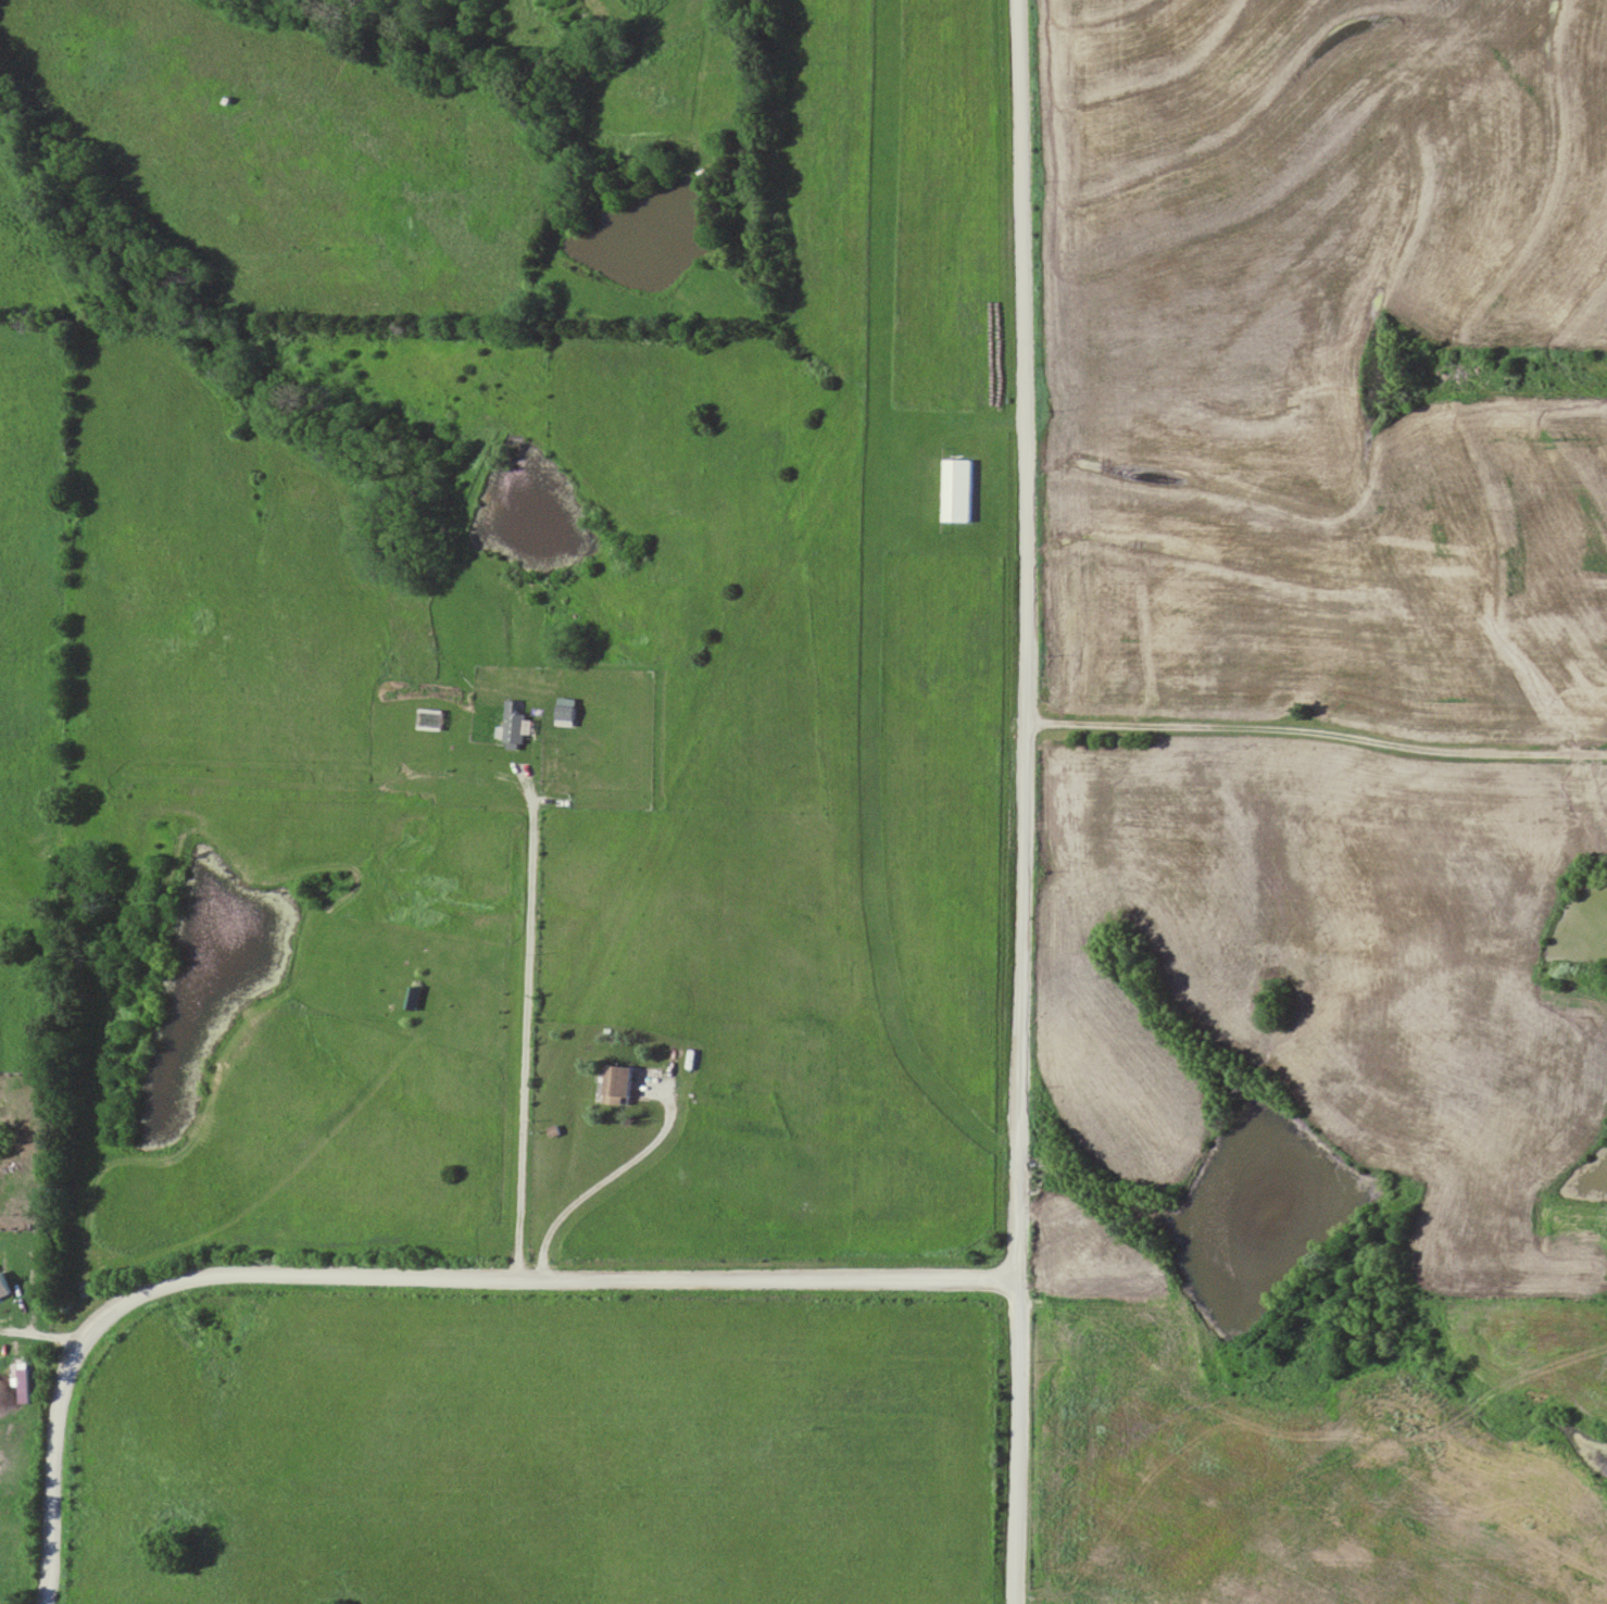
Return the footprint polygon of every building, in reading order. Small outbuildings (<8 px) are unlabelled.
[(975,522),(975,458),(946,458),(946,522),(975,522)] [(637,1104),(637,1067),(609,1067),(609,1104),(637,1104)] [(16,1294),(7,1270),(0,1273),(0,1300),(16,1294)] [(22,1404),(31,1404),(31,1368),(22,1368),(22,1404)]
